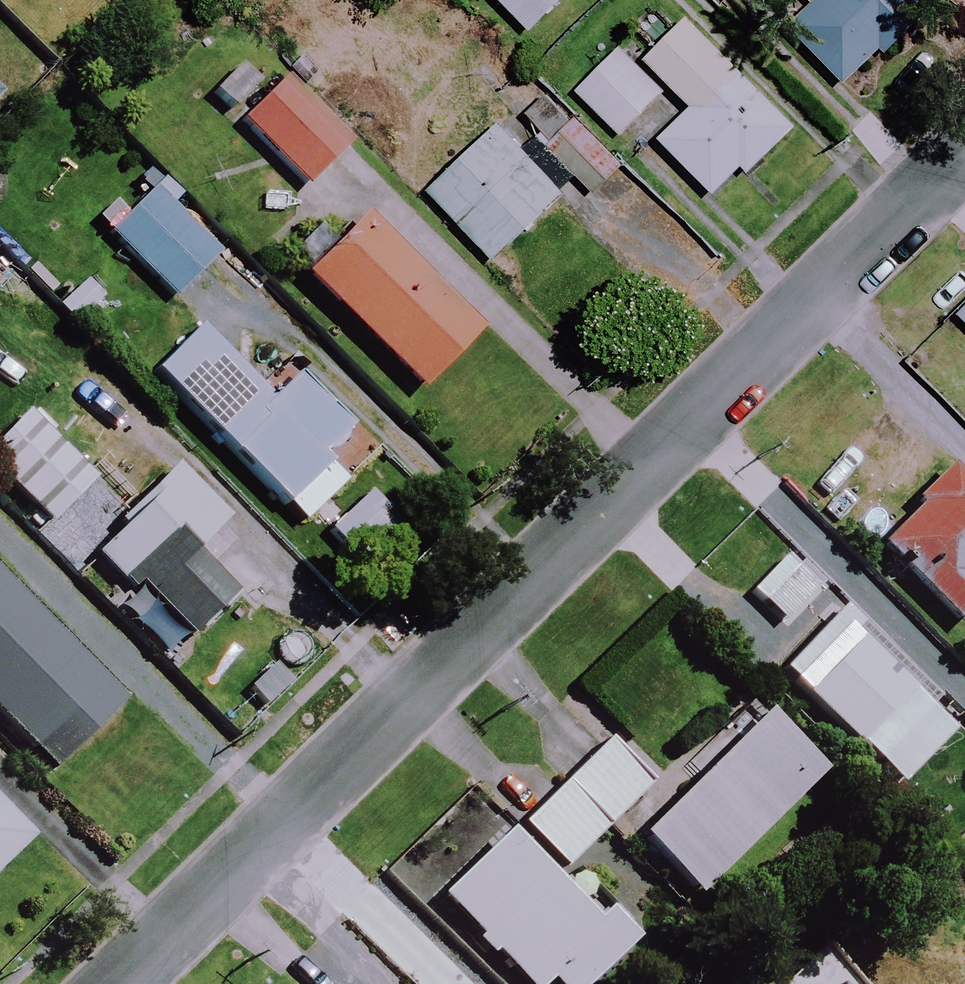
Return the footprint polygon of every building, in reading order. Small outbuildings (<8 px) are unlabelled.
[(529,32),(562,0),(498,0),(529,32)] [(935,0),(795,0),(779,15),(846,87),(937,3),(935,0)] [(793,127),(684,20),(645,59),(693,106),(660,141),(713,193),(742,165),(749,172),(793,127)] [(667,87),(623,45),(579,89),(623,131),(667,87)] [(348,144),(281,77),(235,122),(302,190),(348,144)] [(521,113),(541,134),(538,136),(592,190),(619,162),(573,116),(546,88),(521,113)] [(561,194),(499,127),(431,190),(494,257),(561,194)] [(216,256),(151,191),(107,235),(172,301),(216,256)] [(475,332),(361,220),(332,249),(314,231),(284,261),(416,392),(475,332)] [(261,398),(193,332),(149,377),(300,525),(341,484),(319,462),(346,435),(284,374),(261,398)] [(26,413),(0,438),(0,477),(47,526),(92,483),(26,413)] [(942,470),(870,543),(955,627),(964,617),(964,493),(942,470)] [(171,472),(97,551),(90,558),(130,595),(136,588),(192,640),(234,595),(190,555),(223,520),(171,472)] [(0,580),(0,722),(50,772),(120,702),(0,580)] [(907,771),(909,773),(953,728),(837,615),(781,672),(878,767),(881,764),(897,780),(907,771)] [(817,776),(760,718),(636,841),(693,899),(817,776)] [(643,789),(601,747),(518,830),(560,872),(643,789)] [(28,839),(0,812),(0,867),(28,839)] [(501,838),(436,906),(518,983),(545,983),(547,982),(549,983),(592,983),(630,944),(596,912),(588,920),(501,838)]
